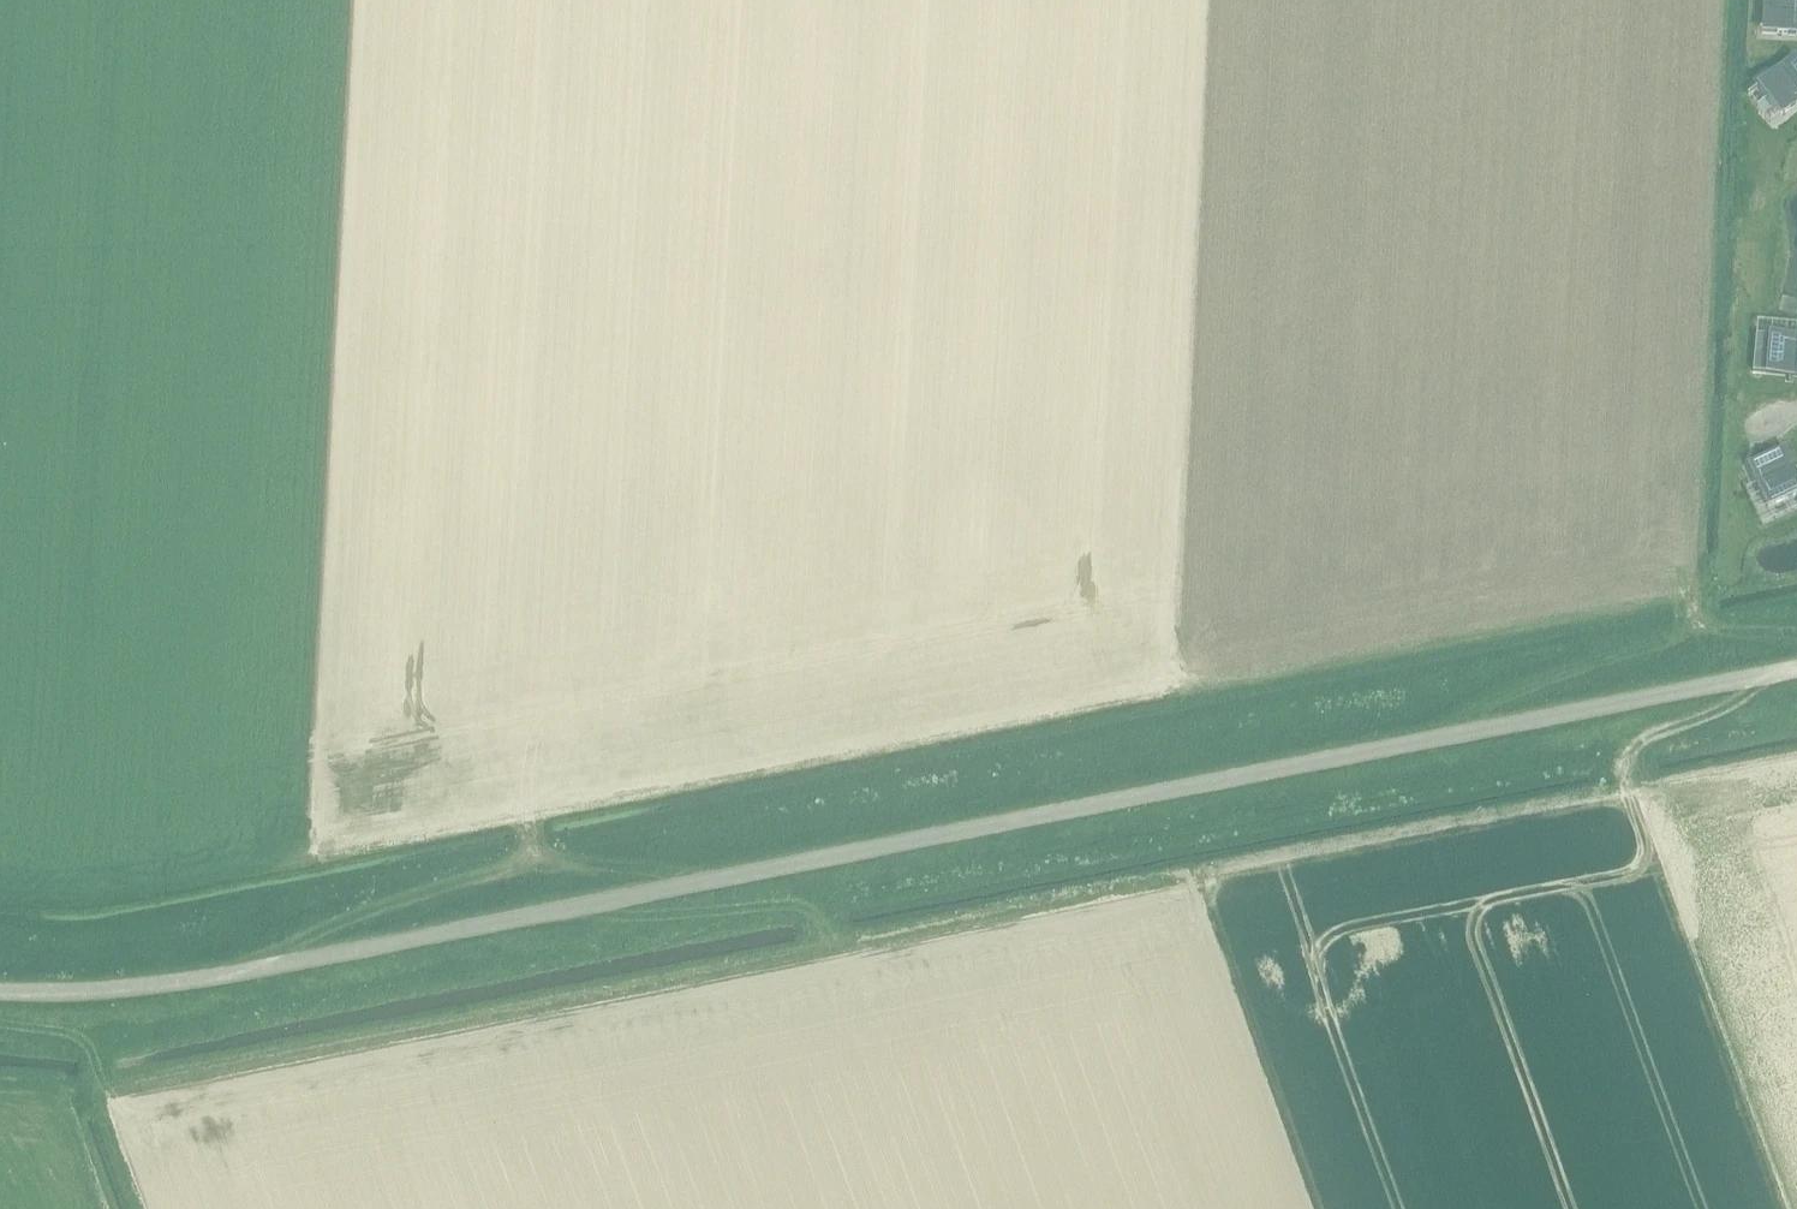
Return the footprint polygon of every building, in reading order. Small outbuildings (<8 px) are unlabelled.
[(1796,34),(1796,0),(1778,0),(1776,33),(1796,34)] [(1758,84),(1781,115),(1796,102),(1796,62),(1794,58),(1758,84)] [(1770,335),(1766,373),(1796,375),(1796,337),(1770,335)] [(1768,506),(1796,493),(1796,479),(1783,450),(1749,465),(1768,506)]
